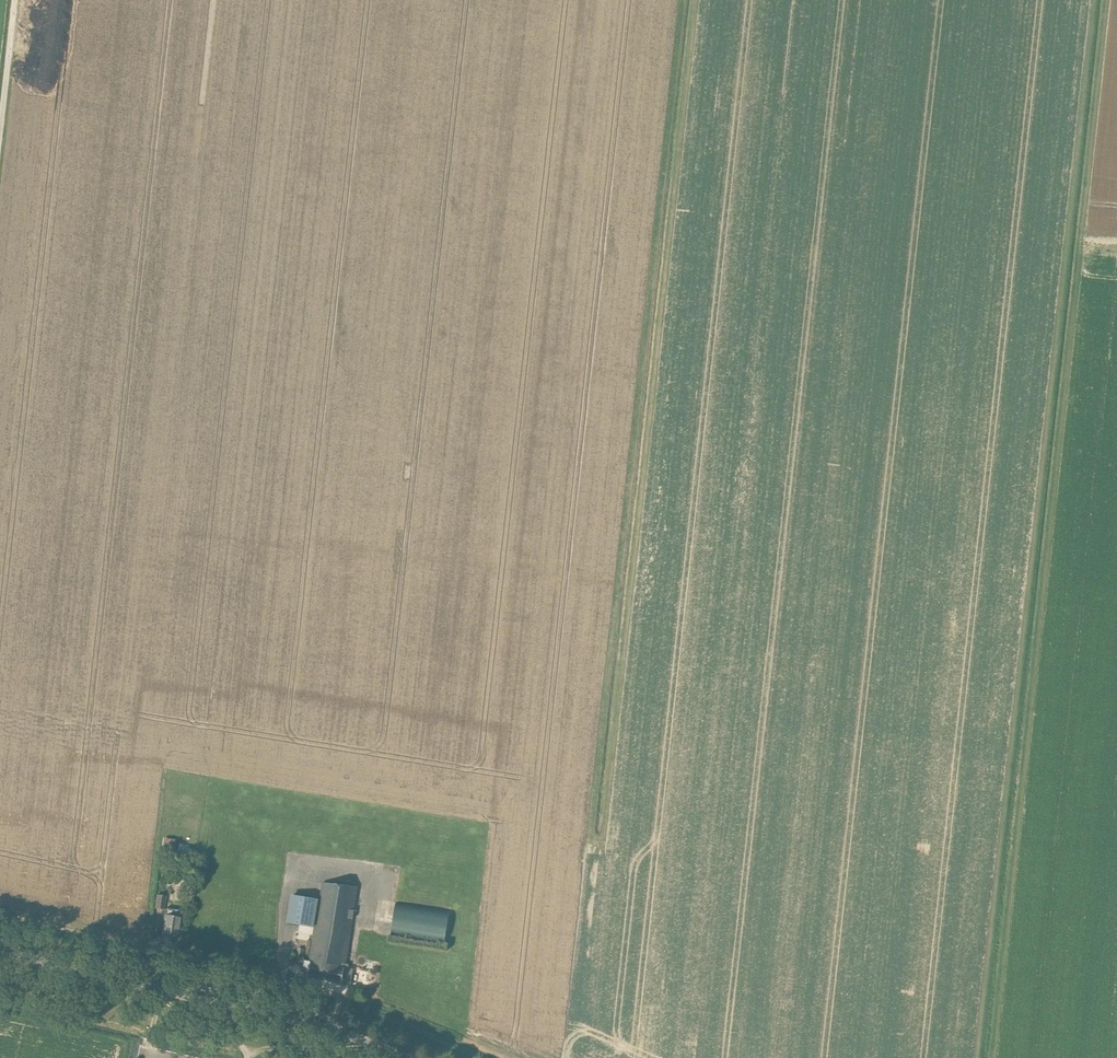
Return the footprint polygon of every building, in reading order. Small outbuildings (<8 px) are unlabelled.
[(163,838),(161,851),(173,852),(173,850),(175,840),(163,838)] [(308,979),(325,981),(340,885),(323,882),(310,962),(304,961),(302,973),(308,974),(308,979)] [(340,885),(325,981),(351,985),(353,969),(348,969),(349,965),(346,964),(357,888),(340,885)] [(164,910),(166,896),(157,895),(155,909),(164,910)] [(293,896),(288,924),(300,926),(312,928),(317,900),(293,896)] [(449,912),(395,904),(390,936),(444,945),(449,912)] [(181,927),(182,918),(179,917),(180,911),(166,909),(165,915),(164,915),(162,935),(163,935),(164,937),(169,938),(170,936),(177,937),(179,927),(181,927)]
